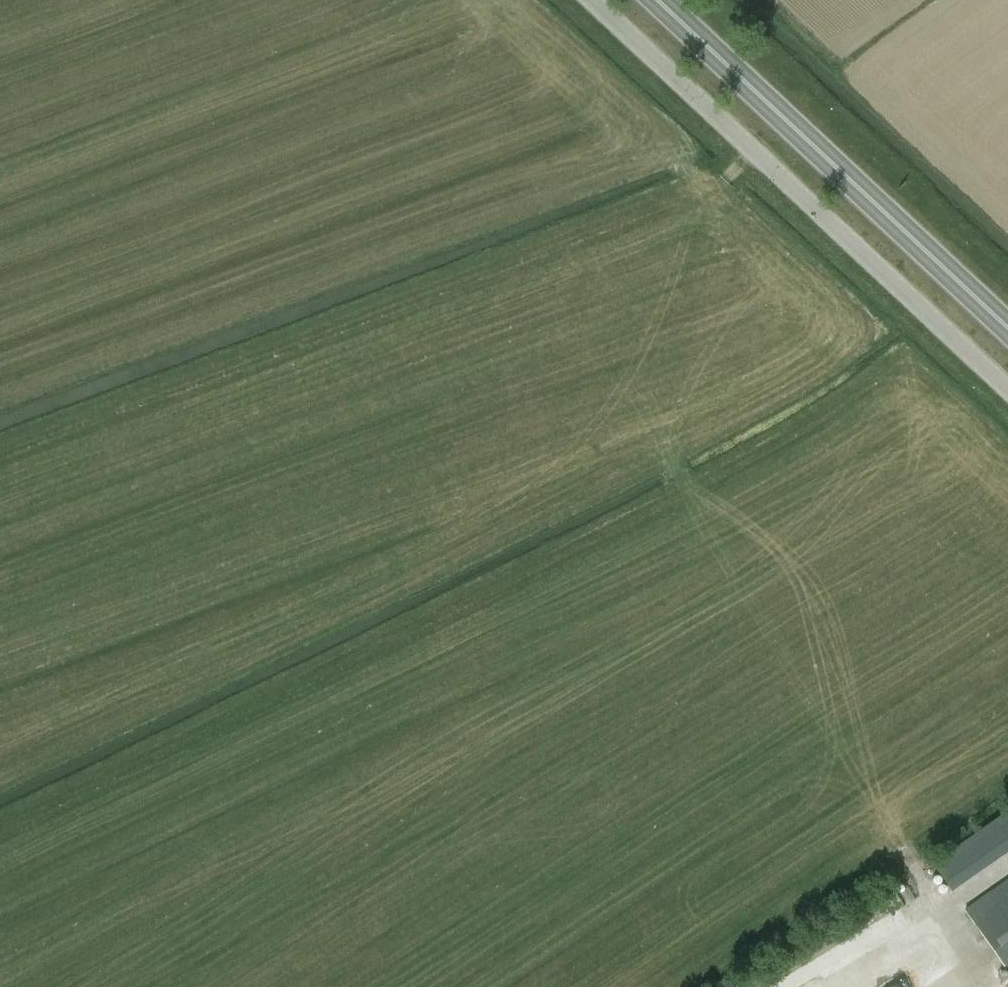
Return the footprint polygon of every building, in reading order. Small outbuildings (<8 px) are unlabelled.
[(1007,852),(1007,815),(940,859),(957,886),(977,873),(984,883),(1001,872),(994,861),(1007,852)] [(964,910),(1007,973),(1007,879),(964,910)]
